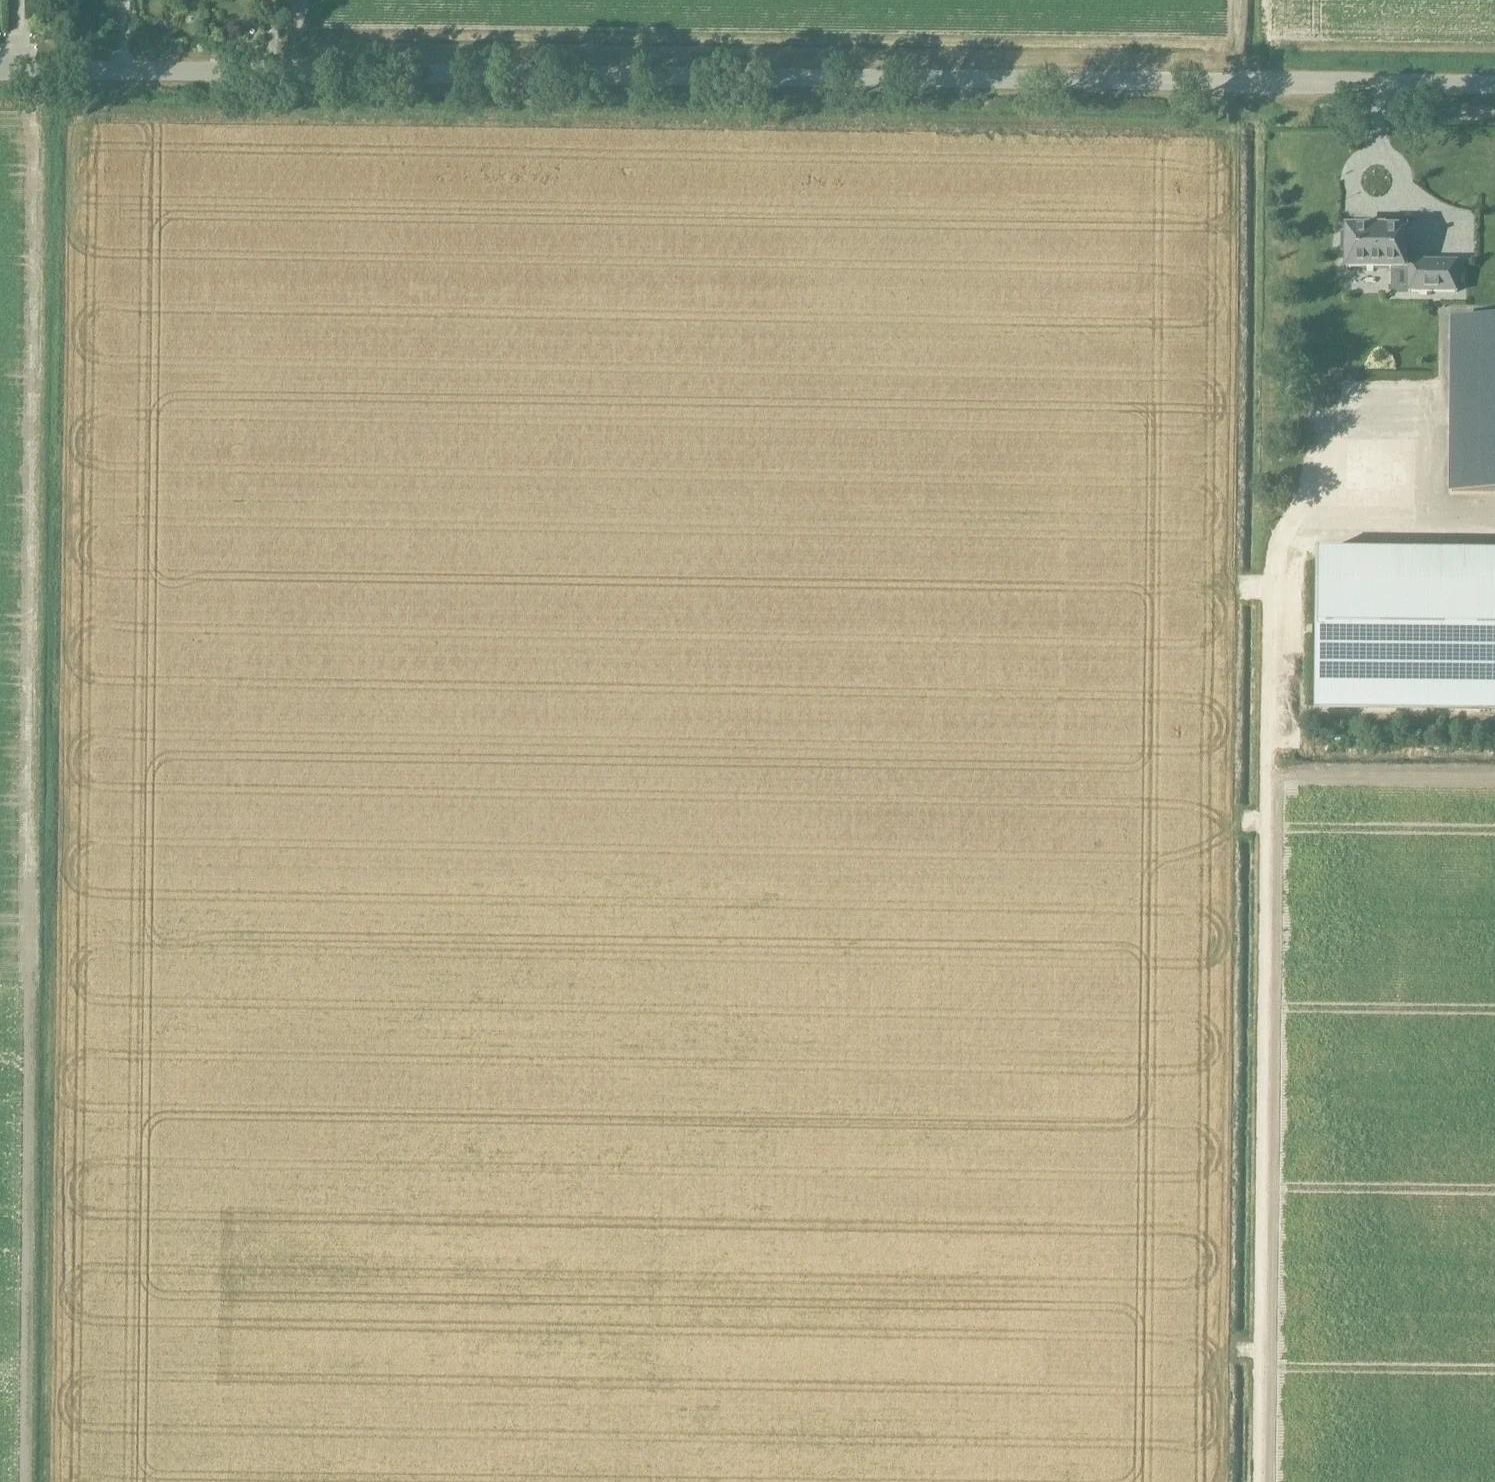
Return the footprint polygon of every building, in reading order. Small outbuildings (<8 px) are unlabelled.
[(1366,229),(1366,230),(1345,229),(1345,234),(1340,234),(1339,253),(1345,253),(1344,269),(1407,270),(1407,293),(1455,293),(1455,262),(1408,262),(1408,248),(1403,247),(1403,230),(1382,230),(1382,229),(1366,229)] [(1452,319),(1451,489),(1494,490),(1494,319),(1452,319)] [(1316,552),(1315,712),(1494,714),(1494,554),(1316,552)]
